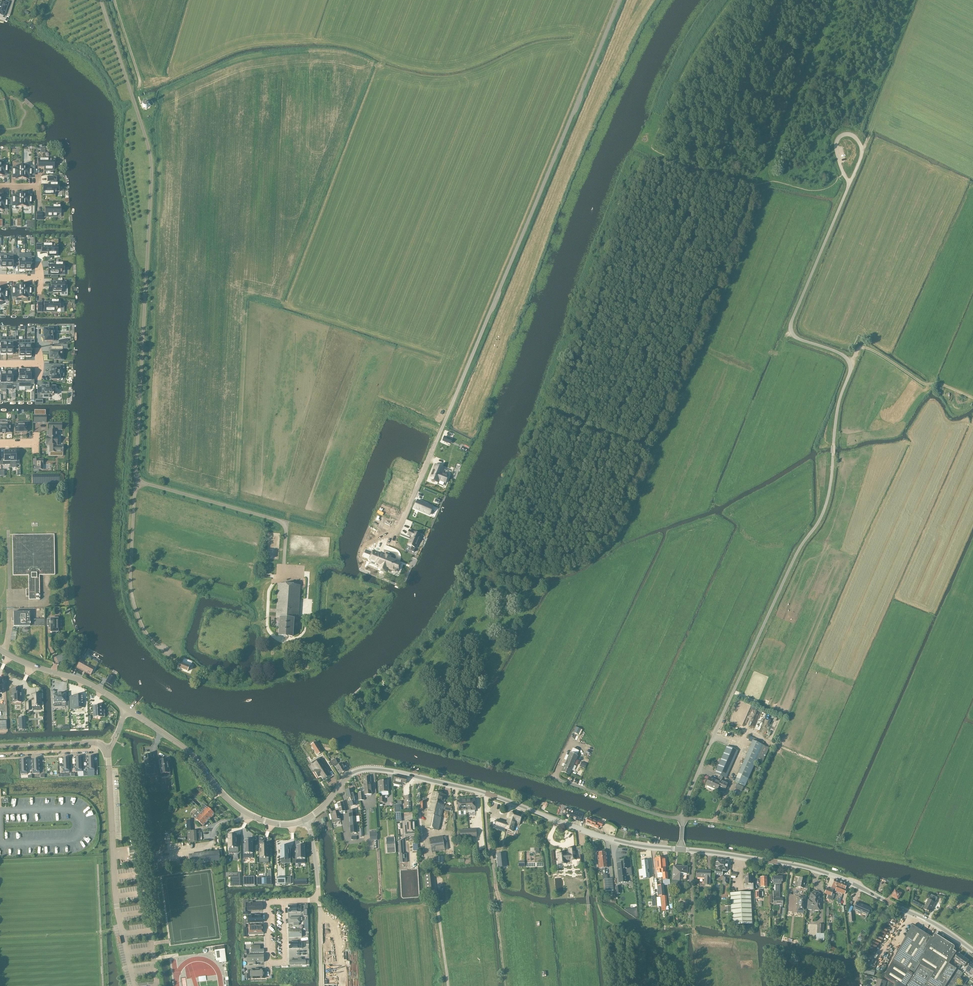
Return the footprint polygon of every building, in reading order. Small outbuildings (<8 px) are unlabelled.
[(4,16),(9,3),(2,0),(0,4),(0,3),(0,15),(4,16)] [(153,110),(156,109),(151,100),(148,102),(147,101),(146,101),(145,101),(144,101),(143,102),(142,103),(142,104),(142,105),(143,106),(143,107),(144,108),(145,108),(147,108),(148,108),(148,107),(149,106),(150,104),(150,105),(150,106),(151,108),(152,108),(153,110)] [(50,161),(50,159),(38,159),(38,167),(44,167),(44,170),(54,170),(54,162),(51,162),(51,161),(50,161)] [(17,180),(22,180),(22,166),(16,166),(16,168),(12,168),(12,178),(16,178),(16,179),(17,179),(17,180)] [(22,166),(22,180),(26,180),(26,179),(28,179),(28,178),(31,178),(31,168),(28,168),(28,166),(22,166)] [(49,186),(43,186),(43,195),(47,195),(47,199),(52,199),(55,199),(55,193),(56,193),(56,192),(59,192),(59,183),(57,183),(50,183),(49,183),(49,186)] [(16,195),(12,195),(12,201),(12,205),(12,209),(16,209),(16,207),(22,207),(22,193),(17,193),(17,194),(16,194),(16,195)] [(26,193),(22,193),(22,207),(28,207),(28,205),(31,205),(31,195),(28,195),(28,194),(26,194),(26,193)] [(45,212),(42,212),(42,217),(57,217),(57,214),(61,214),(61,205),(57,205),(56,205),(52,205),(52,208),(45,208),(45,212)] [(54,246),(54,244),(41,244),(41,245),(36,245),(36,250),(41,250),(41,252),(48,252),(48,255),(58,255),(58,247),(55,247),(55,246),(54,246)] [(16,254),(7,254),(7,268),(13,268),(13,260),(16,261),(16,257),(16,254)] [(19,257),(16,257),(16,261),(16,263),(19,263),(19,270),(25,270),(25,254),(19,254),(19,257)] [(31,254),(25,254),(25,270),(31,270),(31,263),(34,263),(34,257),(31,257),(31,254)] [(54,266),(48,266),(48,274),(65,274),(65,263),(54,263),(54,266)] [(64,281),(51,281),(51,285),(48,285),(48,293),(60,293),(60,296),(67,296),(67,286),(64,286),(64,281)] [(22,298),(22,284),(17,284),(17,285),(16,285),(16,287),(12,287),(12,297),(16,297),(16,298),(22,298)] [(26,285),(26,284),(22,284),(22,298),(28,298),(28,297),(31,297),(31,287),(28,287),(28,285),(26,285)] [(60,303),(60,300),(50,300),(50,303),(44,303),(44,312),(56,312),(56,310),(57,310),(57,309),(60,309),(60,303)] [(53,329),(44,329),(44,337),(45,338),(45,341),(56,341),(56,337),(53,337),(53,329)] [(12,338),(6,338),(6,354),(13,354),(13,347),(16,347),(16,340),(16,338),(12,338)] [(25,340),(16,340),(16,347),(16,350),(19,350),(19,357),(25,357),(25,340)] [(34,343),(31,343),(31,340),(25,340),(25,357),(31,357),(31,349),(34,349),(34,343)] [(51,352),(50,352),(50,355),(50,358),(54,358),(54,360),(61,360),(61,356),(61,355),(63,355),(63,347),(51,347),(51,352)] [(51,372),(50,372),(50,376),(51,376),(51,380),(60,380),(60,377),(64,377),(64,365),(53,365),(53,368),(51,368),(51,372)] [(19,378),(16,378),(16,380),(16,384),(19,384),(19,387),(25,387),(25,370),(19,370),(19,378)] [(31,371),(25,370),(25,387),(31,387),(31,384),(34,384),(34,378),(31,378),(31,371)] [(13,373),(6,373),(6,390),(13,390),(13,387),(16,387),(16,384),(16,380),(13,380),(13,373)] [(46,387),(38,387),(38,395),(43,395),(43,398),(49,398),(49,395),(52,395),(52,396),(53,396),(53,395),(57,395),(57,389),(55,389),(55,387),(49,387),(46,387)] [(0,423),(0,433),(10,433),(10,422),(5,422),(5,423),(0,423)] [(22,425),(15,425),(15,433),(27,432),(27,430),(30,430),(30,422),(22,422),(22,425)] [(47,437),(47,445),(50,445),(50,452),(63,452),(63,446),(56,446),(56,442),(58,442),(57,437),(56,437),(56,432),(55,432),(55,430),(61,430),(61,424),(49,424),(49,430),(49,432),(47,432),(47,437)] [(4,459),(1,459),(1,465),(10,465),(10,451),(4,451),(4,459)] [(16,451),(10,451),(10,465),(10,468),(16,468),(16,465),(19,465),(19,458),(16,459),(16,451)] [(43,460),(34,460),(34,471),(38,471),(38,469),(43,469),(43,460)] [(435,465),(430,479),(438,483),(439,480),(445,482),(448,476),(442,474),(444,469),(435,465)] [(418,500),(414,508),(426,514),(430,506),(418,500)] [(407,535),(411,536),(410,539),(411,539),(408,545),(412,546),(412,547),(410,551),(413,552),(421,535),(409,530),(407,535)] [(28,589),(26,589),(26,594),(28,594),(29,600),(40,600),(39,575),(55,575),(54,534),(12,535),(13,576),(28,575),(28,589)] [(372,550),(368,560),(370,561),(371,560),(377,562),(378,560),(379,561),(377,566),(376,569),(387,574),(389,570),(396,572),(396,571),(397,570),(399,571),(402,564),(400,563),(400,561),(391,557),(391,556),(386,554),(385,555),(372,550)] [(280,636),(284,636),(284,637),(287,637),(287,636),(292,637),(293,619),(298,620),(300,585),(278,584),(276,618),(281,619),(280,636)] [(36,616),(31,616),(32,618),(32,620),(32,623),(32,626),(32,627),(37,627),(37,626),(36,626),(36,625),(42,625),(42,626),(41,626),(42,626),(42,608),(36,608),(36,616)] [(29,612),(13,612),(13,618),(14,621),(14,626),(17,626),(29,626),(29,623),(29,620),(29,618),(29,612)] [(57,619),(47,619),(47,626),(50,626),(50,632),(57,632),(57,619)] [(91,671),(96,662),(88,658),(86,663),(84,662),(80,660),(79,663),(76,667),(91,675),(93,671),(91,671)] [(180,663),(178,667),(188,671),(190,667),(189,667),(190,665),(191,666),(193,662),(184,658),(182,662),(183,663),(183,664),(180,663)] [(21,703),(21,693),(19,693),(19,688),(12,689),(13,703),(21,703)] [(40,693),(32,693),(33,706),(41,706),(40,693)] [(58,695),(53,695),(53,698),(53,699),(53,703),(60,703),(61,706),(68,706),(68,698),(65,698),(65,694),(60,694),(58,694),(58,695)] [(73,701),(70,701),(70,710),(74,709),(74,708),(83,707),(82,695),(73,696),(73,701)] [(101,706),(93,706),(93,718),(101,718),(101,706)] [(763,742),(750,736),(748,740),(752,742),(734,782),(745,786),(756,760),(762,763),(769,747),(762,744),(763,742)] [(317,743),(312,746),(317,755),(322,752),(317,743)] [(738,751),(727,746),(715,773),(720,775),(723,777),(726,778),(738,751)] [(570,753),(561,772),(569,775),(578,756),(577,756),(574,755),(573,754),(570,753)] [(151,755),(144,755),(147,775),(155,774),(153,758),(151,758),(151,757),(151,755)] [(313,764),(312,764),(315,769),(314,770),(318,777),(320,776),(323,781),(330,776),(329,774),(327,771),(322,764),(323,764),(324,763),(322,761),(321,759),(320,759),(313,764)] [(168,760),(160,761),(160,766),(160,769),(161,769),(162,774),(170,773),(169,768),(170,768),(170,764),(169,764),(168,760)] [(338,763),(334,766),(340,774),(346,770),(342,763),(339,765),(338,763)] [(709,777),(705,785),(717,790),(723,793),(725,790),(726,788),(728,788),(729,785),(728,784),(721,781),(723,777),(720,775),(717,780),(709,777)] [(405,784),(407,778),(395,776),(394,781),(393,784),(401,786),(402,783),(405,784)] [(365,795),(372,794),(370,777),(363,777),(365,795)] [(380,792),(388,792),(388,781),(379,781),(380,792)] [(346,790),(348,798),(351,807),(356,806),(353,797),(355,797),(353,790),(352,791),(352,789),(346,790)] [(438,831),(443,806),(440,805),(440,803),(434,801),(436,792),(433,792),(425,828),(438,831)] [(440,805),(443,806),(446,795),(436,792),(434,801),(440,803),(440,805)] [(466,800),(458,801),(458,811),(459,816),(467,816),(467,813),(466,800)] [(466,800),(467,813),(468,813),(468,811),(475,810),(475,800),(466,800)] [(207,807),(196,819),(203,826),(215,814),(207,807)] [(583,816),(583,815),(576,812),(575,813),(572,811),(572,810),(569,809),(568,809),(568,810),(564,809),(562,816),(573,820),(574,819),(580,821),(580,822),(581,819),(583,820),(585,816),(583,816)] [(350,813),(349,813),(351,833),(357,832),(356,810),(349,810),(350,813)] [(333,813),(330,814),(332,820),(333,823),(341,821),(340,819),(339,814),(338,811),(333,812),(333,813)] [(497,819),(495,826),(506,829),(512,831),(515,823),(519,824),(522,816),(511,812),(508,822),(500,820),(497,819)] [(601,827),(603,823),(598,821),(598,820),(591,818),(590,819),(588,818),(586,823),(598,828),(599,826),(601,827)] [(192,819),(186,820),(188,842),(201,841),(200,831),(192,831),(192,819)] [(414,821),(407,822),(407,825),(405,825),(406,835),(415,834),(414,821)] [(461,838),(469,838),(468,830),(460,830),(461,838)] [(468,830),(469,838),(477,837),(476,830),(468,830)] [(236,834),(228,834),(229,848),(229,852),(238,852),(238,847),(237,847),(236,834)] [(386,838),(387,853),(396,852),(394,834),(390,835),(390,838),(386,838)] [(431,852),(445,850),(442,836),(429,838),(431,852)] [(243,858),(253,858),(253,854),(252,840),(245,840),(245,853),(243,853),(243,858)] [(261,858),(259,858),(259,862),(269,862),(268,844),(260,845),(260,849),(261,858)] [(403,844),(399,844),(399,845),(400,863),(404,863),(407,863),(406,854),(404,854),(403,844)] [(296,863),(305,863),(305,859),(305,845),(297,845),(297,859),(296,859),(296,863)] [(129,847),(131,863),(141,862),(139,846),(129,847)] [(288,846),(280,846),(281,859),(284,859),(284,860),(285,860),(285,859),(289,859),(288,846)] [(570,860),(576,860),(575,847),(569,848),(569,853),(563,854),(563,853),(557,853),(559,864),(566,863),(566,860),(570,860)] [(191,864),(219,860),(218,852),(190,856),(191,864)] [(599,869),(607,868),(606,852),(597,853),(599,869)] [(620,863),(617,863),(619,883),(627,882),(626,876),(632,876),(631,868),(628,868),(628,860),(620,861),(620,863)] [(639,870),(639,877),(640,877),(640,875),(643,874),(643,879),(649,878),(649,873),(648,873),(647,870),(649,870),(648,860),(644,861),(644,862),(641,862),(642,869),(639,870)] [(726,871),(728,861),(716,860),(715,870),(716,870),(715,875),(721,876),(722,871),(726,871)] [(687,874),(687,867),(673,866),(672,885),(675,885),(679,886),(680,874),(687,874)] [(709,885),(710,871),(696,870),(696,877),(704,878),(704,884),(709,885)] [(238,876),(230,876),(231,886),(241,885),(240,873),(238,873),(238,876)] [(745,884),(744,884),(744,888),(749,888),(749,889),(753,889),(752,884),(751,884),(750,875),(744,875),(745,884)] [(248,878),(243,878),(243,885),(248,885),(255,885),(254,876),(248,876),(248,878)] [(773,905),(782,905),(782,898),(779,898),(779,884),(781,884),(781,882),(782,882),(782,877),(773,877),(773,884),(775,884),(775,891),(773,891),(773,905)] [(800,878),(799,878),(798,883),(795,882),(794,886),(807,889),(808,887),(806,886),(807,881),(805,881),(805,880),(802,879),(802,878),(800,878)] [(846,889),(845,888),(847,884),(834,879),(831,887),(836,889),(835,891),(844,895),(846,889)] [(891,896),(898,900),(902,893),(895,889),(891,896)] [(750,892),(730,893),(732,925),(752,924),(750,892)] [(819,899),(820,894),(819,894),(818,893),(818,892),(815,892),(814,892),(813,893),(812,896),(812,897),(811,897),(811,896),(810,900),(808,900),(807,909),(819,910),(820,901),(820,899),(819,899)] [(931,895),(929,899),(923,909),(930,912),(935,903),(934,902),(936,897),(931,895)] [(797,910),(804,911),(805,898),(798,897),(797,910)] [(867,916),(870,908),(856,902),(853,910),(867,916)] [(637,909),(624,910),(636,918),(637,917),(637,909)] [(263,924),(249,925),(249,933),(263,933),(263,924)] [(884,977),(889,980),(887,985),(957,985),(960,980),(961,978),(959,977),(962,972),(961,971),(956,968),(952,966),(949,964),(956,952),(954,950),(954,948),(955,947),(954,945),(952,944),(937,934),(936,934),(934,935),(932,938),(924,932),(915,926),(913,925),(884,977)] [(301,929),(289,930),(289,938),(302,937),(301,929)] [(225,950),(215,951),(216,961),(219,961),(219,963),(226,962),(225,950)] [(954,959),(959,963),(964,957),(958,953),(954,959)] [(264,954),(247,955),(248,963),(253,962),(254,965),(257,965),(257,962),(264,962),(264,954)] [(964,957),(959,963),(965,967),(969,961),(964,957)] [(876,971),(867,968),(865,973),(874,976),(876,971)] [(264,970),(248,970),(249,978),(264,978),(264,970)]
